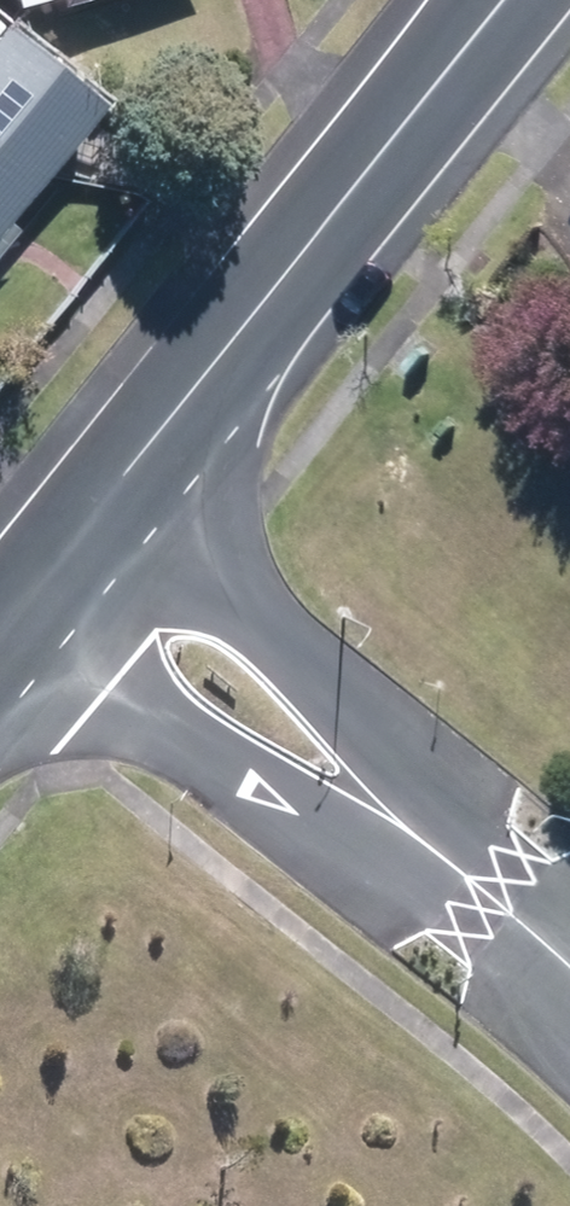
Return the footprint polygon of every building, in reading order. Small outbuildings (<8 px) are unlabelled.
[(117,97),(17,16),(0,36),(0,240),(117,97)]
